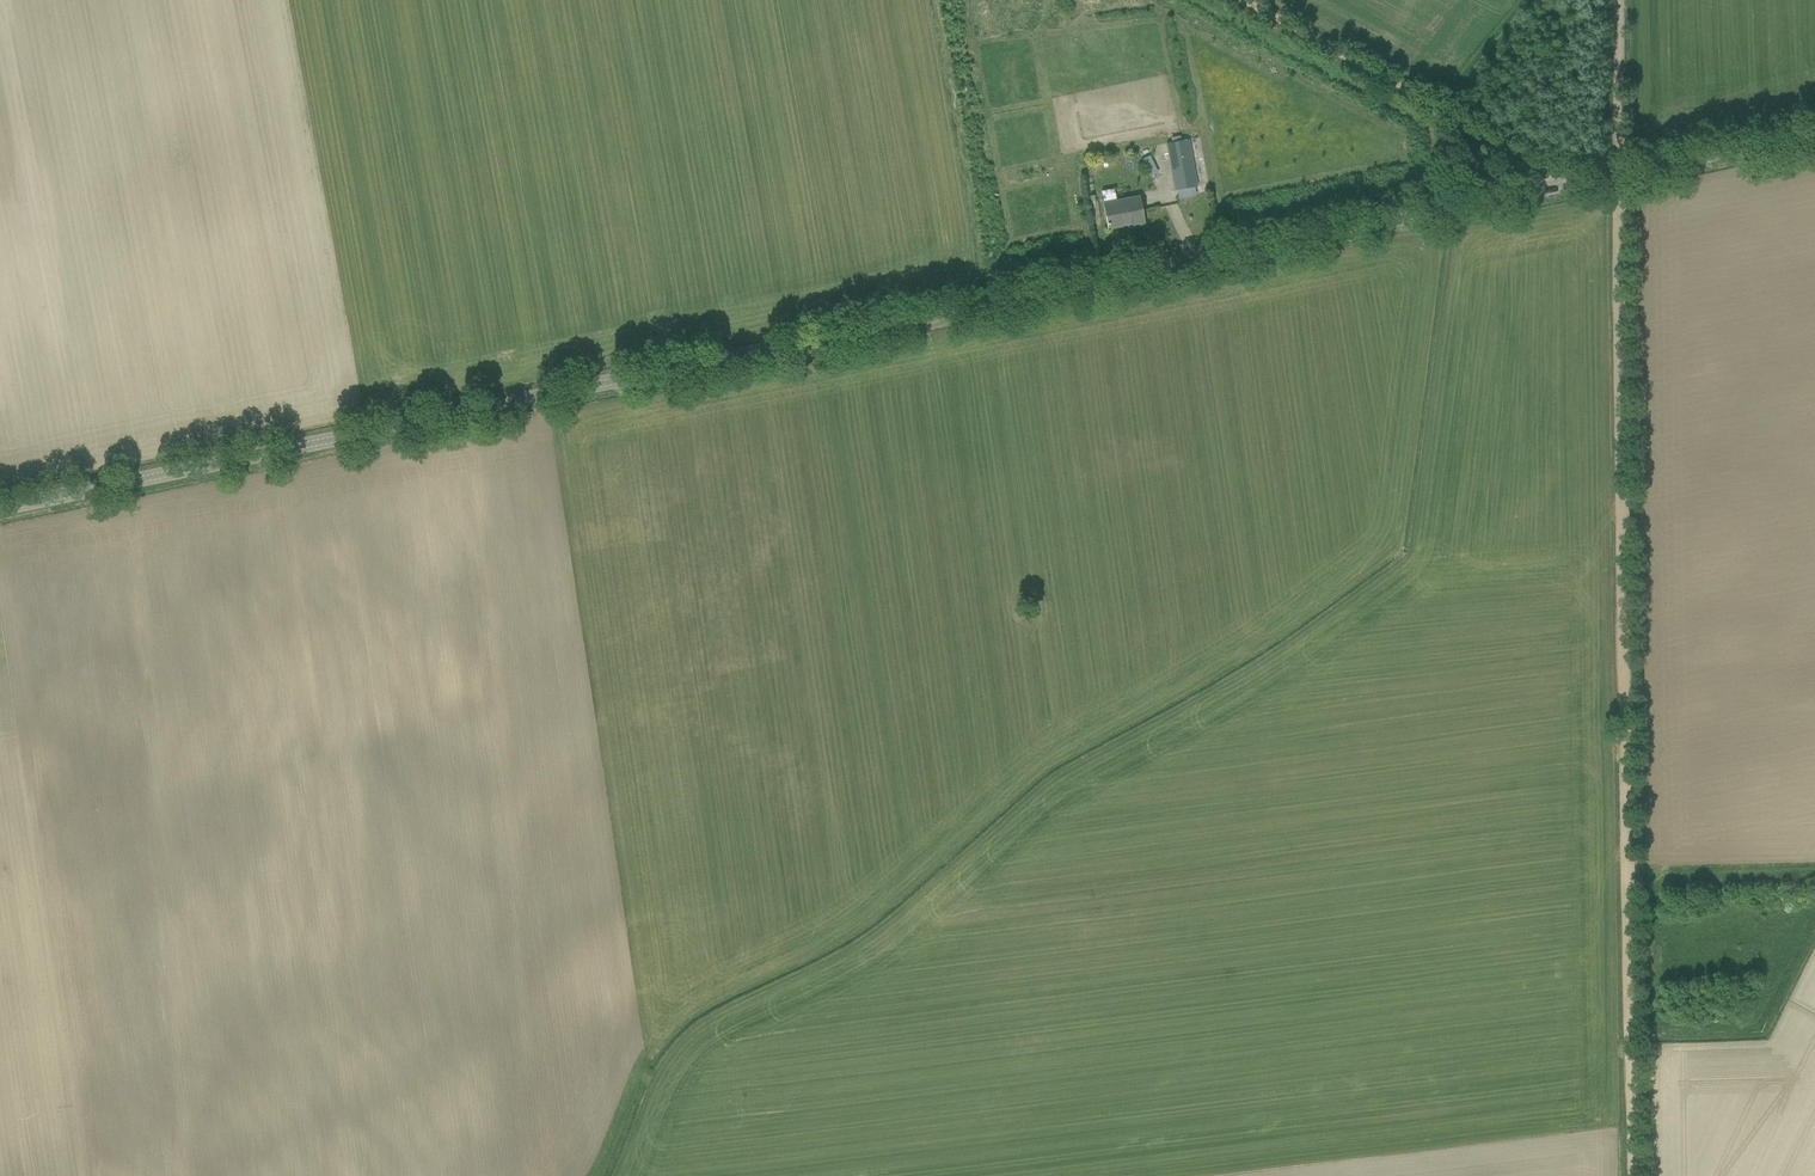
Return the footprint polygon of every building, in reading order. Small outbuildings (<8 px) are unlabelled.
[(1167,143),(1173,178),(1175,190),(1177,190),(1194,186),(1197,186),(1188,140),(1167,143)] [(1196,195),(1194,186),(1177,190),(1178,198),(1196,195)] [(1144,224),(1139,196),(1103,203),(1108,228),(1143,221),(1144,224)]
